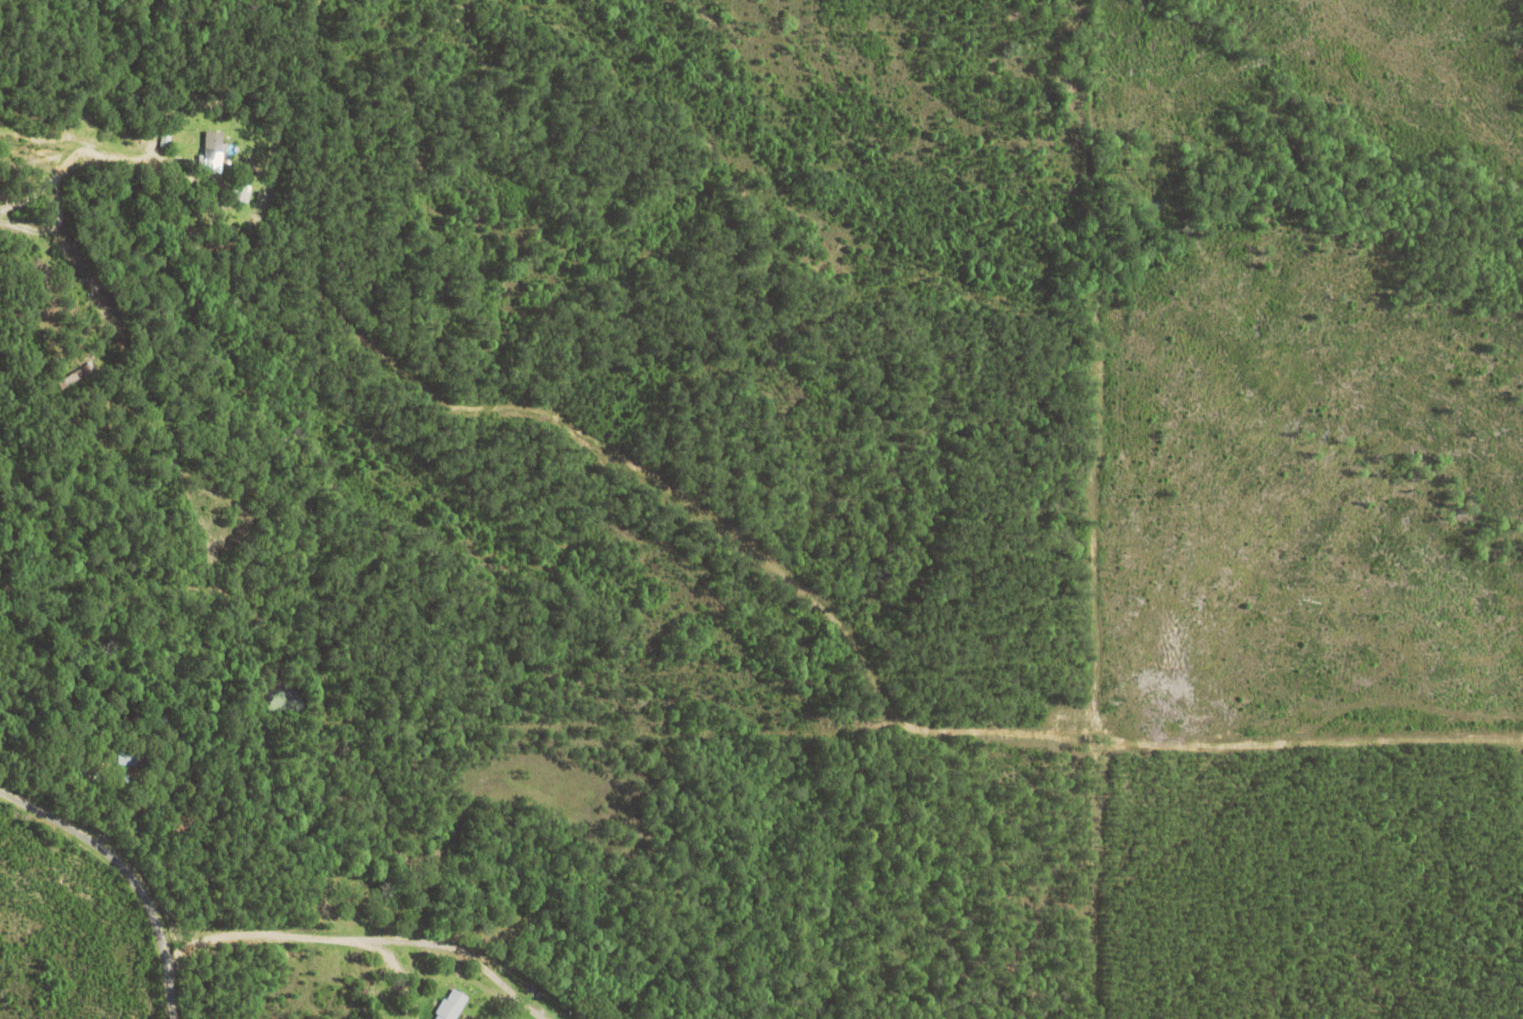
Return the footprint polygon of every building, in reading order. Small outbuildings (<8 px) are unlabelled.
[(223,171),(224,131),(205,131),(205,157),(199,157),(199,171),(223,171)] [(470,996),(452,987),(435,1018),(457,1018),(470,996)]
